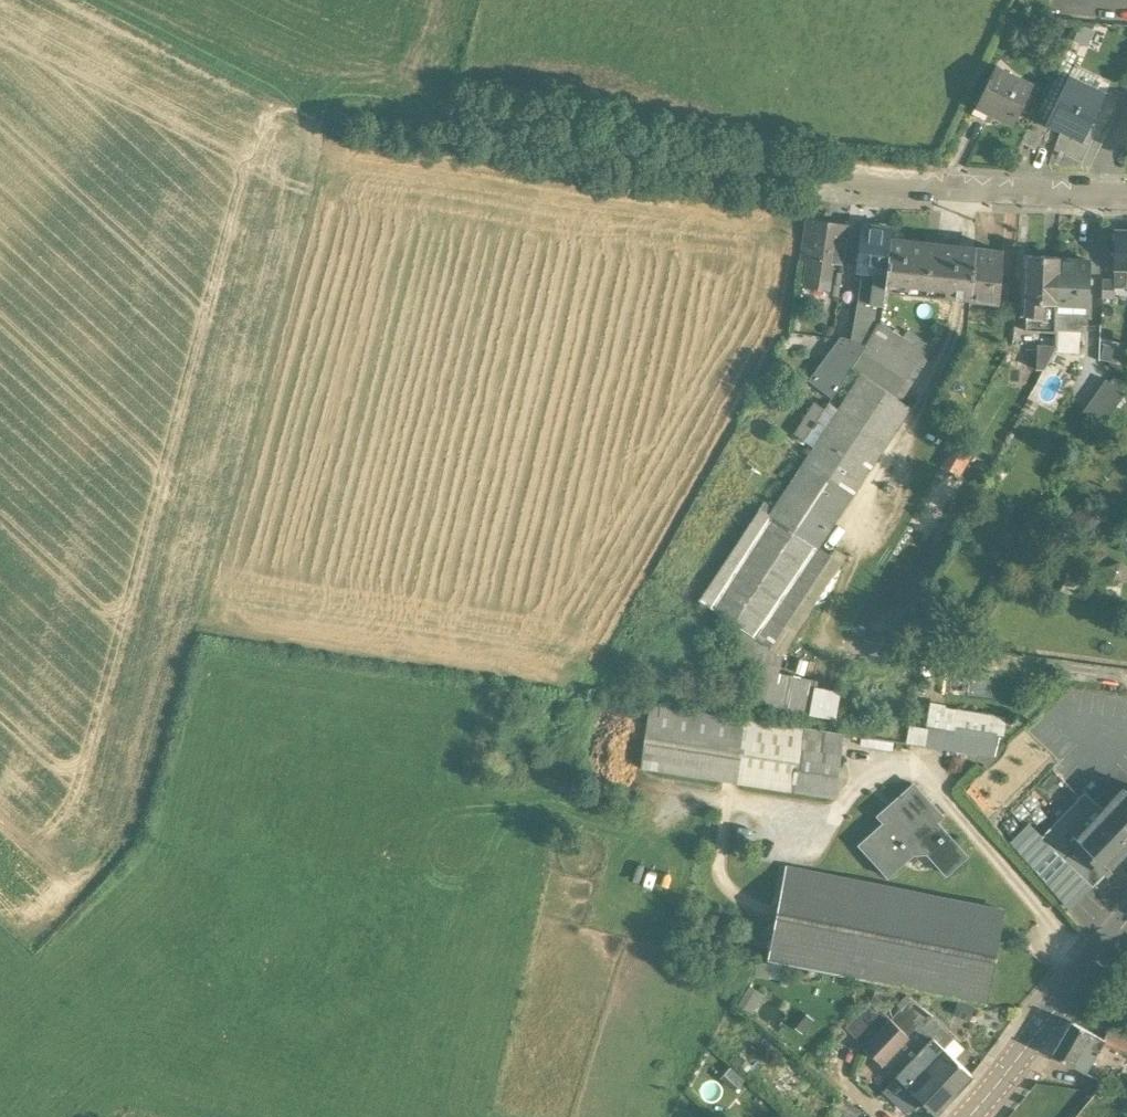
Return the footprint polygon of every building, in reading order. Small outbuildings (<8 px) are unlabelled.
[(1031,86),(995,69),(996,69),(994,68),(972,114),(989,122),(995,110),(1016,120),(1032,86),(1031,86)] [(1101,99),(1068,83),(1071,77),(1069,77),(1046,126),(1082,143),(1105,94),(1104,93),(1101,99)] [(849,228),(805,222),(799,261),(812,263),(809,286),(826,288),(830,261),(843,263),(849,228)] [(892,226),(861,222),(856,270),(877,272),(874,278),(871,304),(871,305),(883,307),(886,283),(890,241),(892,226)] [(1116,232),(1115,251),(1108,251),(1108,271),(1115,271),(1115,270),(1126,271),(1126,232),(1116,232)] [(904,243),(890,241),(886,283),(899,285),(898,291),(946,296),(946,290),(969,293),(970,293),(974,252),(973,252),(958,250),(958,248),(957,248),(957,249),(937,246),(925,245),(906,243),(906,242),(904,242),(904,243)] [(1003,253),(974,250),(973,252),(974,252),(970,293),(969,293),(969,299),(970,299),(970,300),(998,303),(1003,253)] [(1058,258),(1027,257),(1024,317),(1042,318),(1043,304),(1057,305),(1059,261),(1058,261),(1058,258)] [(1090,262),(1059,261),(1057,305),(1056,330),(1079,332),(1080,313),(1087,313),(1090,262)] [(1126,282),(1102,281),(1102,296),(1125,297),(1126,282)] [(871,304),(857,302),(850,340),(850,342),(865,346),(877,324),(880,325),(881,324),(883,307),(871,305),(871,304)] [(1057,305),(1043,304),(1042,318),(1041,330),(1056,330),(1057,305)] [(866,346),(851,369),(861,377),(862,376),(894,397),(924,352),(881,324),(880,325),(866,346)] [(840,338),(808,381),(831,399),(851,369),(866,346),(865,346),(850,342),(850,340),(840,338)] [(1055,350),(1025,348),(1022,384),(1036,384),(1055,350)] [(774,510),(770,516),(759,509),(698,600),(733,624),(742,630),(781,655),(841,564),(829,556),(830,556),(817,547),(909,407),(894,397),(862,376),(861,377),(839,411),(815,448),(774,510)] [(1124,395),(1105,380),(1082,412),(1102,427),(1124,395)] [(814,403),(794,434),(804,440),(816,422),(824,410),(814,403)] [(816,422),(804,440),(815,448),(839,411),(828,403),(824,410),(816,422)] [(974,448),(957,438),(941,466),(958,475),(974,448)] [(774,510),(763,502),(759,509),(770,516),(774,510)] [(742,630),(733,624),(729,644),(739,645),(742,630)] [(781,655),(742,630),(739,645),(734,665),(755,669),(776,673),(781,655)] [(776,673),(755,669),(747,705),(810,716),(817,681),(776,673)] [(845,716),(849,688),(822,685),(819,713),(845,716)] [(843,734),(649,705),(640,768),(833,797),(843,734)] [(1004,718),(930,706),(923,746),(991,757),(995,730),(1002,731),(1004,718)] [(933,806),(913,785),(892,804),(911,826),(927,812),(933,806)] [(1104,810),(1074,841),(1106,872),(1126,850),(1126,786),(1104,810)] [(1092,886),(1106,872),(1074,841),(1104,810),(1085,792),(1041,837),(1092,886)] [(966,855),(927,812),(911,826),(892,804),(879,816),(885,823),(859,846),(887,876),(921,846),(945,874),(966,855)] [(786,865),(767,962),(985,1005),(1004,908),(786,865)] [(758,962),(755,977),(783,982),(786,968),(758,962)] [(737,1005),(749,1012),(759,995),(748,988),(737,1005)] [(901,1009),(911,998),(906,994),(896,1005),(899,1007),(901,1009)] [(912,1058),(952,1096),(971,1077),(944,1051),(955,1039),(911,998),(901,1009),(899,1007),(890,1018),(870,1000),(861,1011),(912,1058)] [(933,1115),(952,1096),(912,1058),(861,1011),(844,1029),(896,1076),(894,1078),(933,1115)] [(1069,1023),(1050,1057),(1083,1074),(1100,1043),(1126,1058),(1126,1038),(1124,1037),(1107,1030),(1102,1040),(1069,1023)] [(857,1113),(839,1100),(830,1112),(836,1116),(854,1116),(857,1113)]
